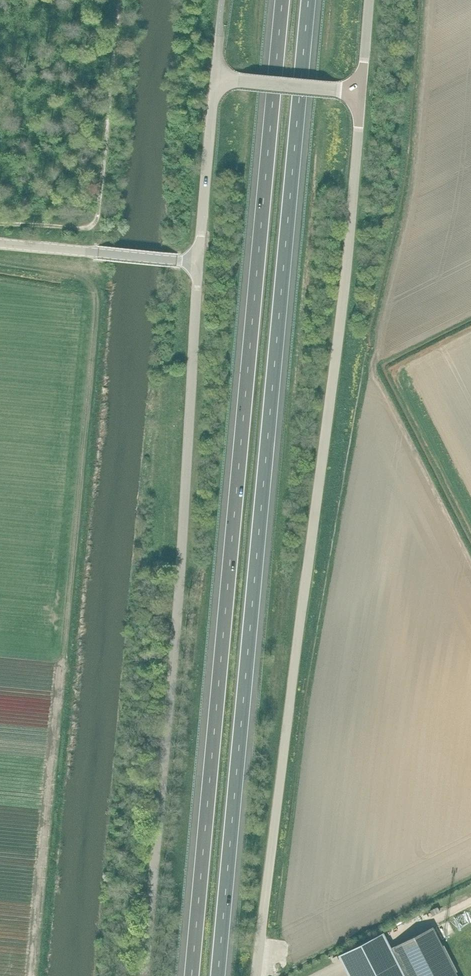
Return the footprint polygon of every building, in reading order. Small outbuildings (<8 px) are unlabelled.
[(437,907),(430,910),(433,915),(440,911),(437,907)] [(467,920),(463,911),(458,913),(462,922),(467,920)] [(459,924),(453,913),(443,918),(449,930),(459,924)] [(350,975),(458,975),(433,927),(391,948),(383,932),(339,955),(350,975)] [(462,951),(456,955),(462,967),(469,963),(462,951)]
